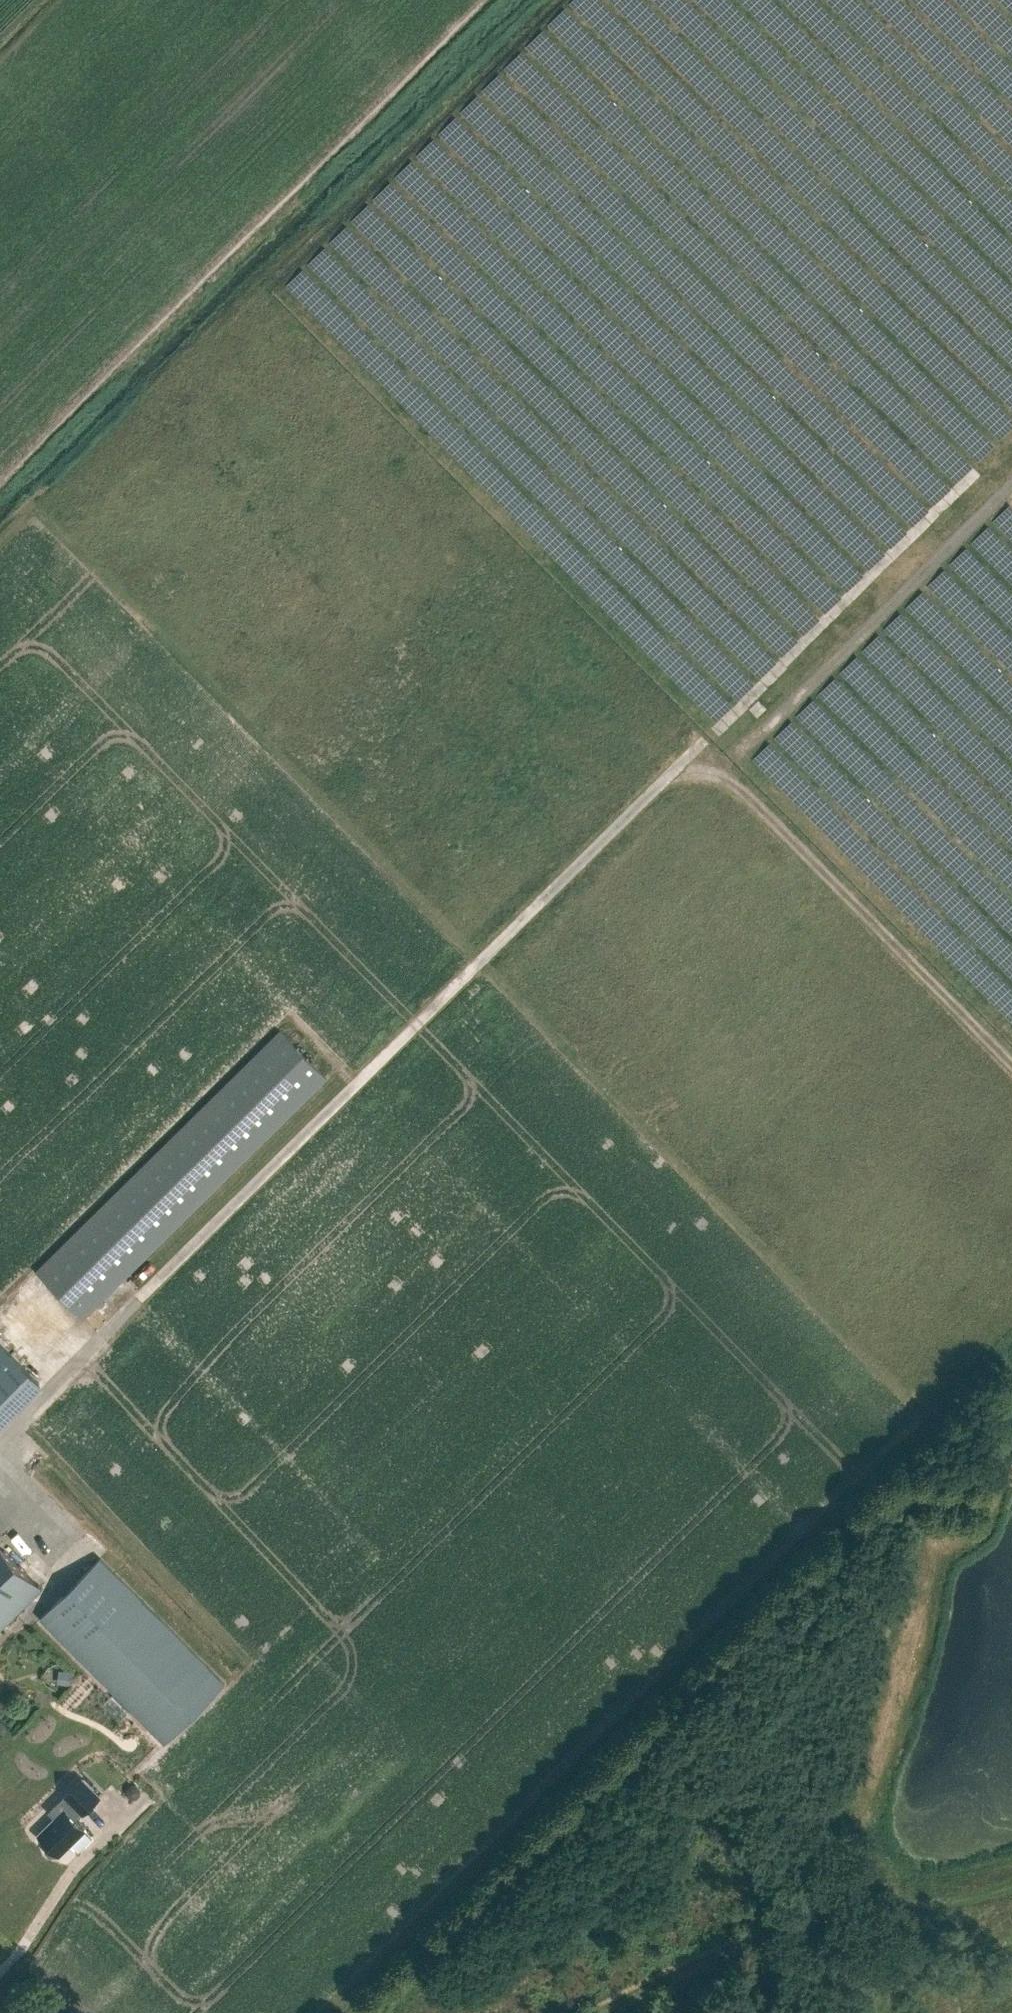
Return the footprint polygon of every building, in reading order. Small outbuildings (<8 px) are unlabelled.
[(83,1320),(328,1081),(280,1031),(35,1271),(83,1320)] [(39,1382),(0,1344),(0,1421),(39,1382)] [(0,1545),(0,1629),(42,1588),(0,1545)] [(100,1557),(39,1618),(164,1743),(225,1682),(100,1557)] [(74,1685),(75,1671),(59,1669),(58,1684),(74,1685)] [(146,1742),(154,1734),(145,1726),(137,1734),(146,1742)] [(54,1819),(38,1836),(58,1856),(84,1830),(75,1821),(82,1814),(82,1815),(100,1797),(82,1779),(48,1813),(54,1819)] [(141,1789),(137,1786),(131,1785),(127,1789),(127,1795),(131,1799),(137,1799),(141,1795),(141,1789)]
